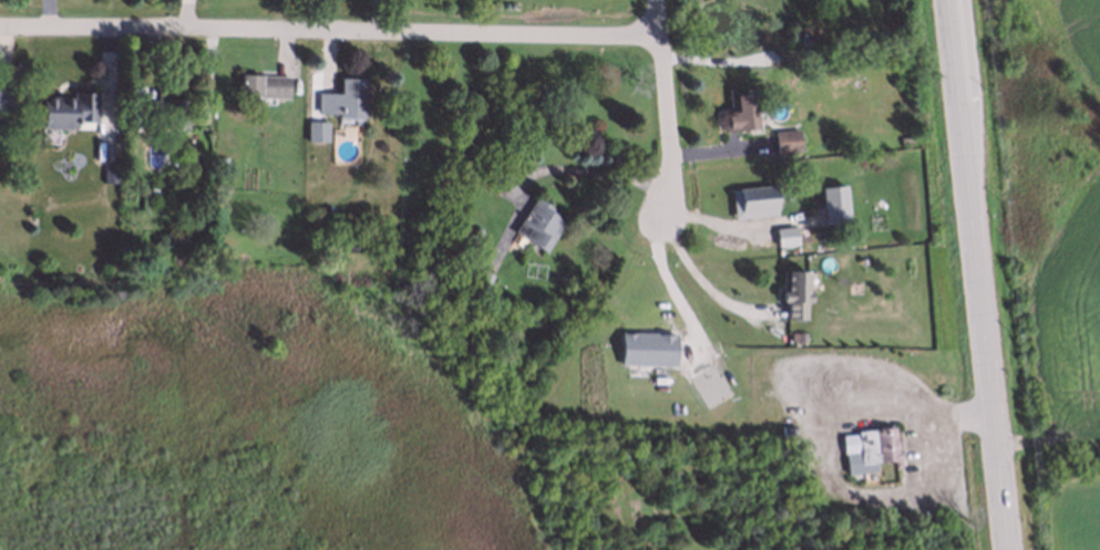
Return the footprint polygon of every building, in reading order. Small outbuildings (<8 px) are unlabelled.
[(235,94),(235,74),(286,74),(286,95),(235,94)] [(360,116),(336,115),(336,113),(315,113),(315,91),(336,92),(336,75),(361,76),(360,116)] [(4,108),(0,108),(0,87),(9,87),(4,108)] [(32,126),(32,96),(70,96),(70,90),(94,90),(94,118),(74,118),(74,127),(32,126)] [(724,131),(722,110),(733,108),(731,93),(750,91),(753,127),(724,131)] [(130,96),(182,98),(181,126),(128,124),(130,96)] [(13,116),(22,116),(22,128),(13,127),(13,116)] [(773,152),(771,129),(795,128),(798,149),(773,152)] [(215,175),(226,176),(225,184),(214,183),(215,175)] [(543,251),(511,231),(533,195),(553,207),(549,212),(562,221),(543,251)] [(474,235),(471,234),(469,229),(471,226),(474,224),(479,226),(480,229),(479,234),(474,235)] [(348,238),(348,226),(358,226),(358,239),(348,238)] [(126,272),(126,261),(145,261),(145,272),(126,272)] [(802,272),(802,290),(804,290),(804,301),(802,301),(801,318),(783,316),(783,300),(779,300),(778,298),(778,293),(779,293),(780,271),(802,272)] [(434,302),(430,295),(438,290),(442,297),(434,302)] [(515,423),(505,422),(505,414),(515,414),(515,423)] [(780,435),(779,424),(791,423),(792,434),(780,435)] [(843,437),(859,436),(857,433),(894,429),(897,453),(905,453),(906,467),(896,468),(895,464),(876,466),(877,475),(847,476),(843,437)]
